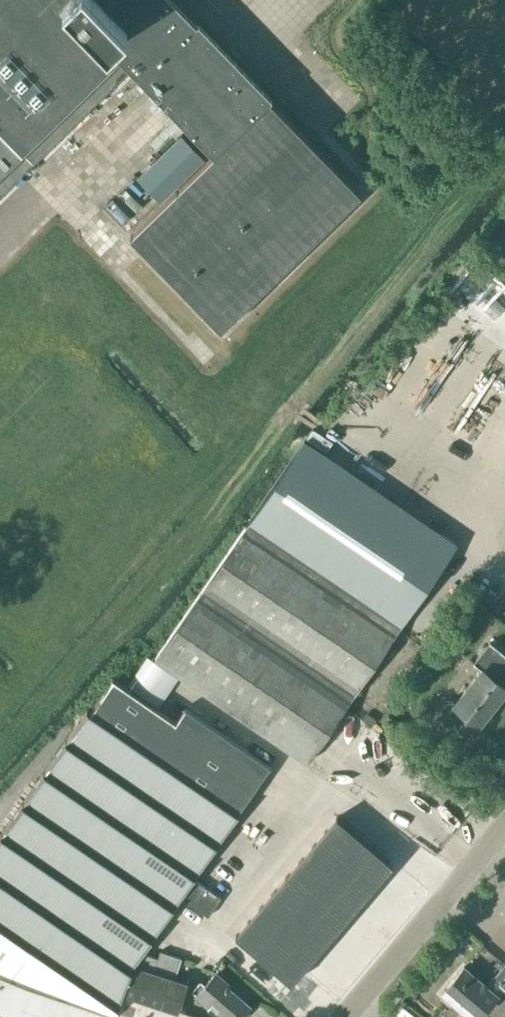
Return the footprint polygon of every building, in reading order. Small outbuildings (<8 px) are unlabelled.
[(131,66),(216,154),(131,235),(222,329),(359,195),(272,102),(174,0),(0,0),(0,196),(131,66)] [(207,158),(183,134),(138,177),(162,201),(207,158)] [(492,241),(504,254),(504,227),(492,241)] [(308,762),(398,631),(457,543),(304,440),(246,526),(155,658),(308,762)] [(504,685),(504,655),(490,643),(474,664),(482,670),(454,705),(479,725),(504,692),(504,688),(504,687),(504,685)] [(237,813),(270,765),(185,706),(175,721),(114,678),(91,711),(87,709),(0,834),(0,1016),(194,1016),(177,1011),(186,985),(174,981),(182,959),(160,951),(152,972),(134,965),(182,897),(209,916),(221,897),(194,879),(239,814),(237,813)] [(337,816),(235,935),(291,983),(392,864),(337,816)] [(488,986),(464,965),(447,985),(448,986),(441,994),(467,1016),(477,1016),(480,1013),(481,1014),(498,994),(496,993),(501,988),(504,992),(504,966),(488,986)] [(250,1006),(227,986),(229,984),(215,972),(204,985),(200,981),(191,992),(209,1008),(211,1005),(224,1016),(241,1016),(250,1006)]
